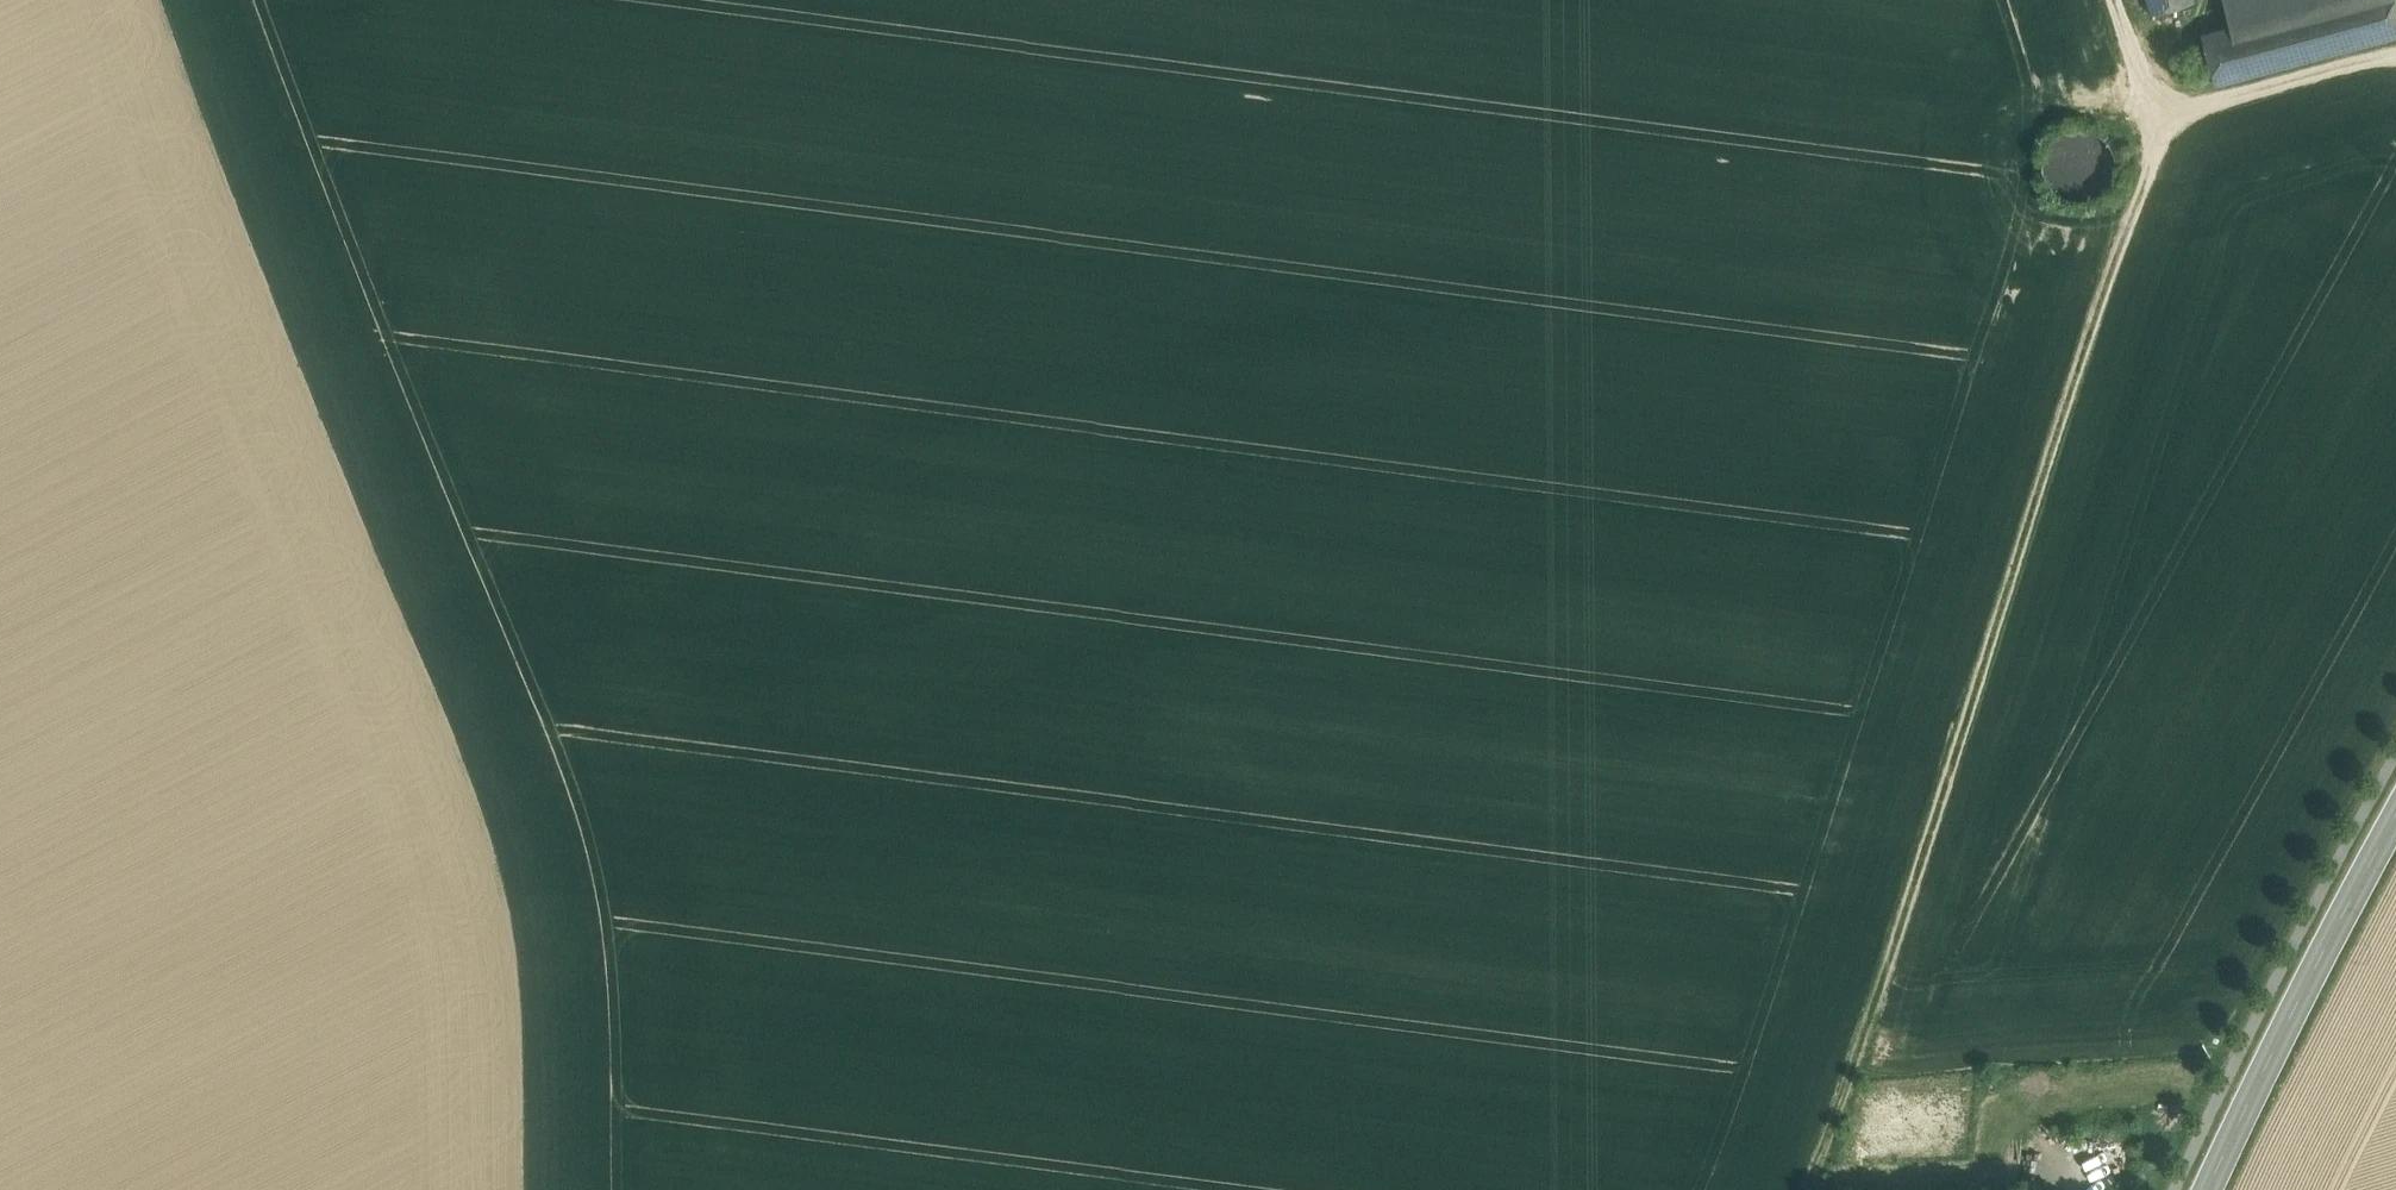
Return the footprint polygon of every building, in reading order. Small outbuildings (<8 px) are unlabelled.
[(2195,0),(2148,0),(2152,13),(2195,1),(2195,0)] [(2207,32),(2203,33),(2217,83),(2395,35),(2395,0),(2326,0),(2231,25),(2207,32)] [(2231,25),(2326,0),(2224,0),(2231,25)] [(2114,179),(2117,165),(2114,151),(2106,139),(2093,131),(2079,128),(2065,131),(2053,140),(2045,152),(2042,166),(2045,180),(2053,192),(2066,200),(2080,203),(2094,200),(2106,192),(2114,179)]
